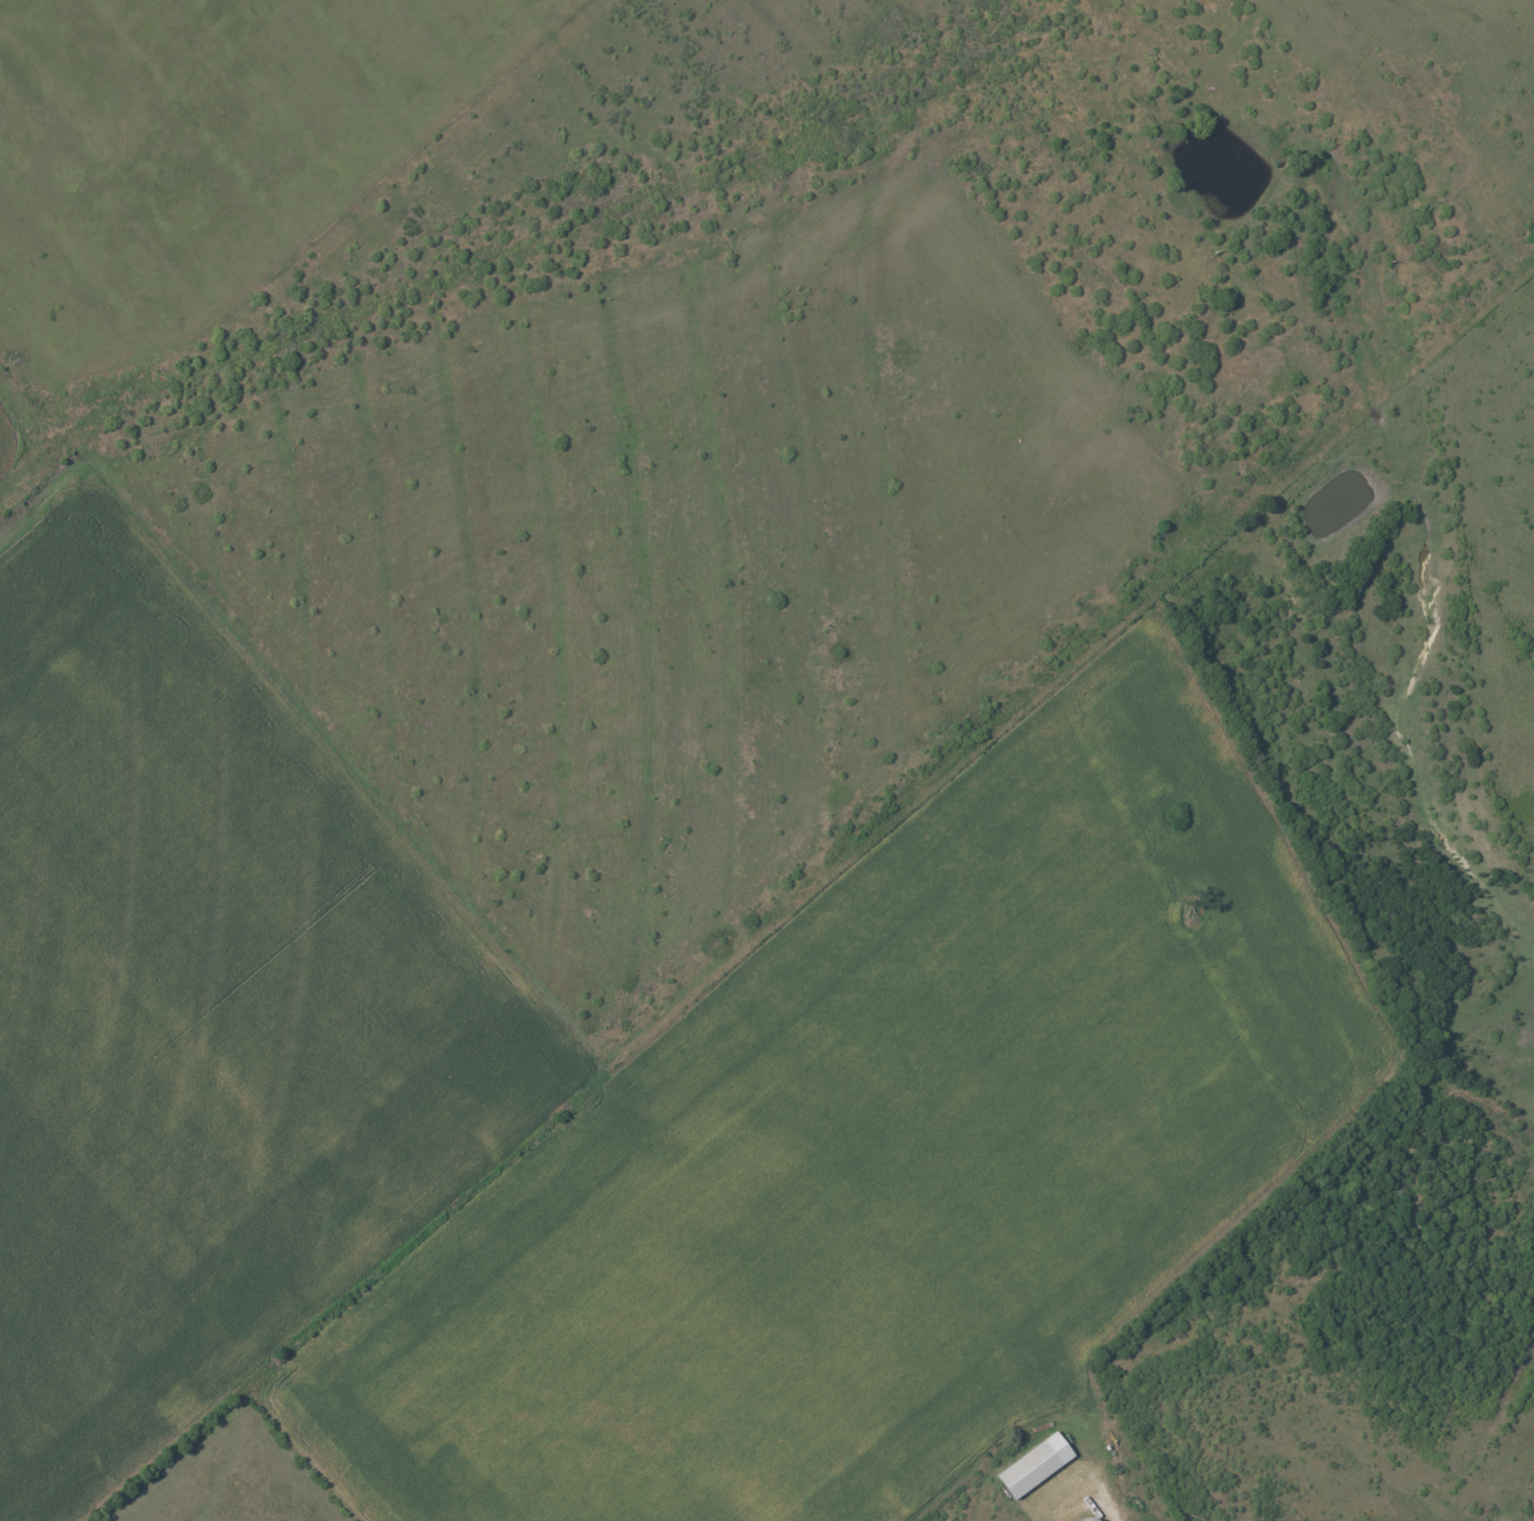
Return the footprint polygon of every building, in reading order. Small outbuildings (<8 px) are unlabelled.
[(1075,1456),(1057,1430),(996,1473),(1014,1499),(1075,1456)]
